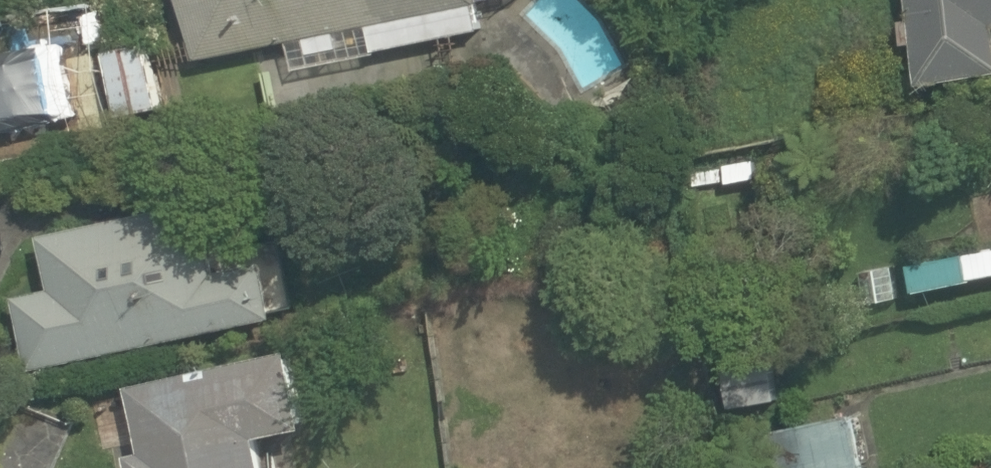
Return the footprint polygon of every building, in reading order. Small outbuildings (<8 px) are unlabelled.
[(199,59),(307,38),(310,52),(341,46),(339,33),(371,26),(376,49),(481,28),(476,3),(480,2),(480,0),(187,0),(199,59)] [(931,88),(990,78),(990,0),(916,0),(931,88)] [(17,84),(6,42),(0,44),(0,89),(17,84)] [(751,154),(683,162),(686,188),(754,180),(751,154)] [(20,300),(36,374),(285,320),(272,264),(222,275),(206,204),(47,239),(59,291),(20,300)] [(973,262),(970,251),(908,266),(916,297),(990,279),(990,258),(973,262)] [(133,467),(269,467),(263,442),(312,431),(294,354),(131,391),(143,443),(134,446),(137,458),(131,459),(133,467)] [(76,424),(20,402),(0,450),(0,467),(58,467),(76,424)] [(803,467),(868,467),(856,416),(794,430),(803,467)]
